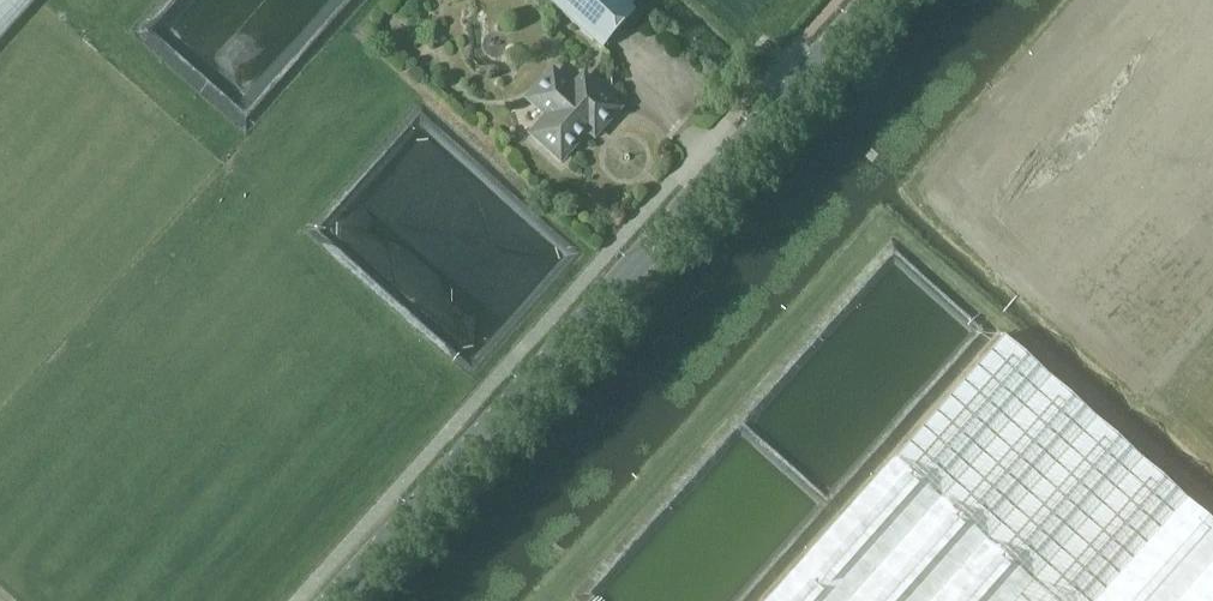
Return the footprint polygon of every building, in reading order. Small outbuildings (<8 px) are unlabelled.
[(46,0),(45,0),(0,0),(0,48),(46,0)] [(645,0),(548,0),(602,48),(645,0)] [(554,70),(530,97),(513,115),(554,151),(552,153),(562,162),(576,146),(574,144),(589,128),(596,133),(620,107),(584,75),(573,88),(554,70)] [(1007,335),(771,600),(1212,600),(1212,519),(1007,335)]
